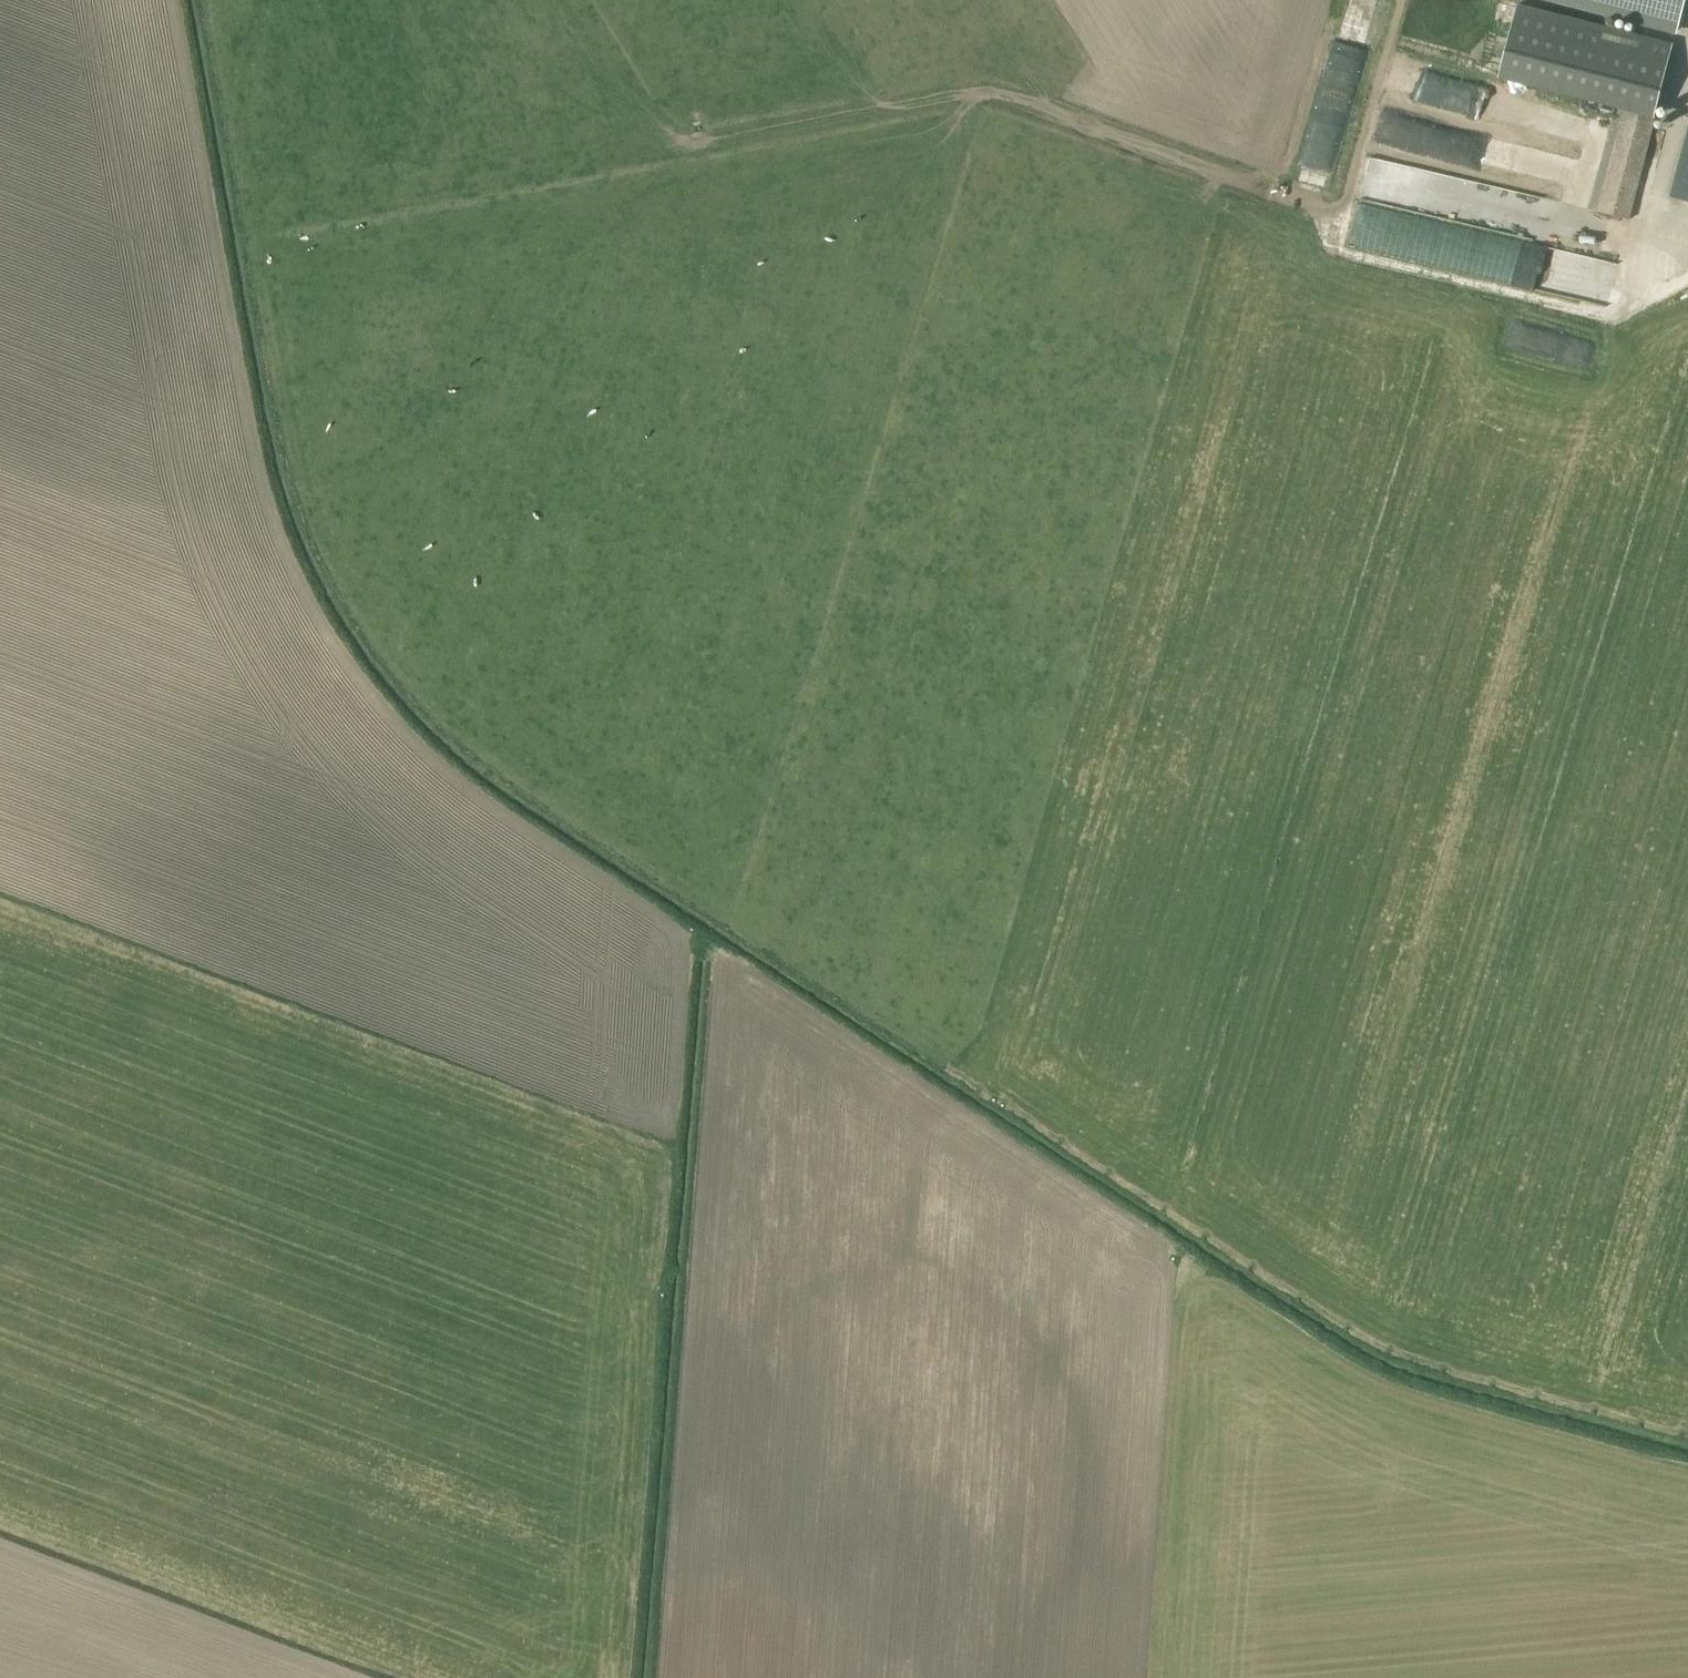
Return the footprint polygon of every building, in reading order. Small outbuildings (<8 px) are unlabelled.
[(1677,30),(1685,0),(1560,0),(1677,30)] [(1497,75),(1626,108),(1653,116),(1672,42),(1516,2),(1497,75)] [(1626,108),(1600,211),(1629,218),(1655,116),(1653,116),(1626,108)] [(1377,140),(1442,156),(1450,127),(1384,111),(1377,140)] [(1567,119),(1562,140),(1585,145),(1590,125),(1567,119)] [(1671,196),(1687,200),(1687,130),(1671,196)] [(1521,239),(1531,191),(1369,157),(1360,199),(1362,199),(1352,247),(1590,297),(1599,255),(1521,239)]
